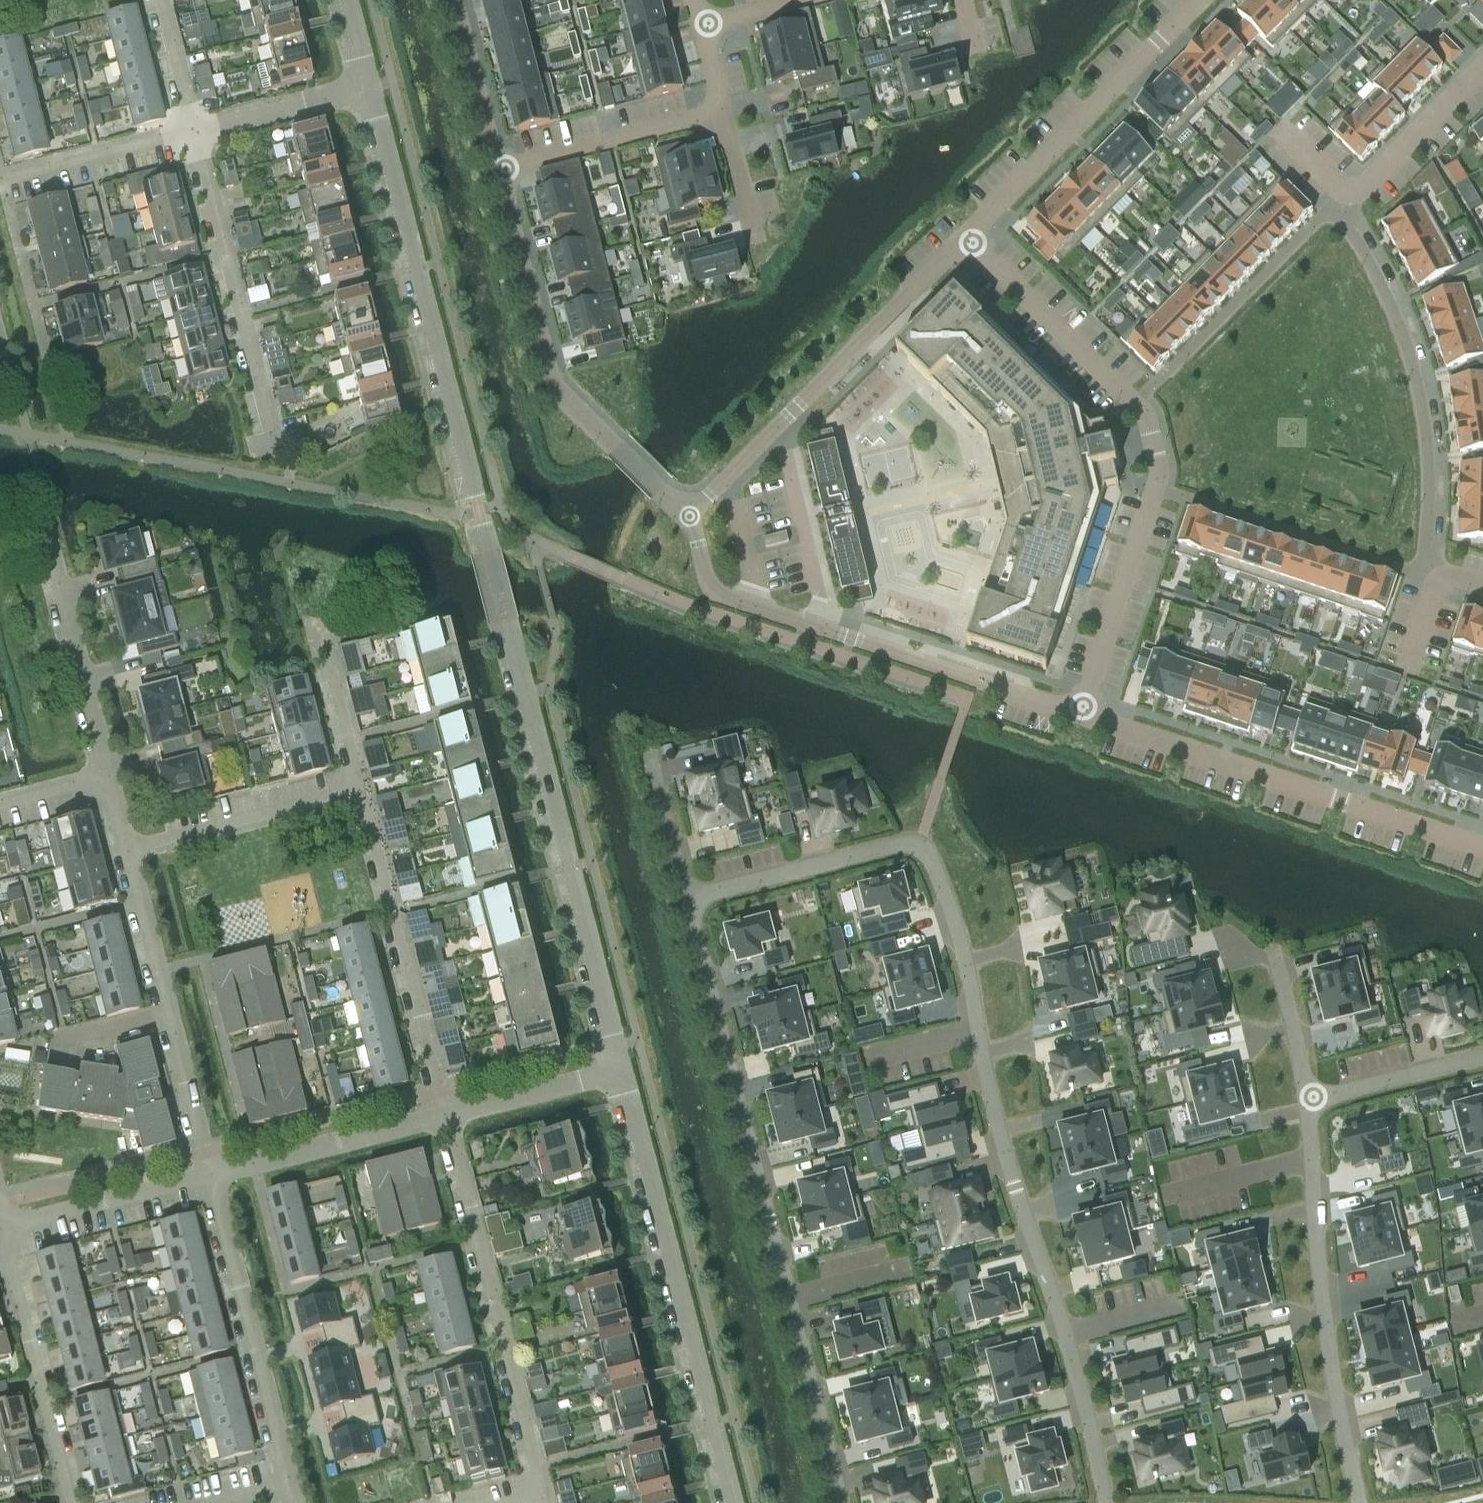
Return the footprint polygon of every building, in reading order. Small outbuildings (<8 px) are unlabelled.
[(250,13),(293,2),(292,0),(247,0),(250,13)] [(488,20),(488,22),(523,13),(523,11),(520,0),(482,0),(488,20)] [(619,3),(622,13),(626,12),(661,3),(660,0),(618,0),(619,3)] [(885,1),(895,40),(896,40),(898,47),(918,42),(916,35),(927,32),(935,30),(932,19),(944,16),(943,10),(946,9),(944,0),(884,0),(885,1)] [(1236,29),(1252,44),(1260,36),(1266,42),(1273,49),(1289,32),(1290,32),(1257,0),(1251,0),(1238,14),(1245,20),(1236,29)] [(1290,32),(1305,17),(1306,16),(1290,0),(1257,0),(1290,32)] [(1306,16),(1321,1),(1321,0),(1290,0),(1306,16)] [(1479,3),(1469,14),(1482,27),(1482,0),(1476,0),(1479,3)] [(570,12),(567,1),(560,3),(563,14),(570,12)] [(264,27),(266,36),(298,28),(296,19),(297,19),(293,2),(250,13),(255,30),(264,27)] [(661,3),(626,12),(629,26),(631,32),(631,33),(666,24),(664,17),(661,3)] [(106,17),(112,40),(140,33),(134,10),(106,17)] [(588,21),(585,10),(578,12),(581,23),(588,21)] [(768,61),(819,48),(809,10),(782,17),(786,31),(762,38),(763,41),(759,42),(763,59),(767,58),(768,61)] [(523,13),(488,22),(493,43),(494,43),(529,34),(523,13)] [(181,18),(184,29),(198,26),(195,14),(181,18)] [(591,33),(588,21),(581,23),(584,35),(591,33)] [(631,33),(623,35),(627,52),(628,56),(633,55),(671,45),(670,41),(666,24),(631,33)] [(850,24),(837,28),(840,41),(854,37),(850,24)] [(1385,24),(1376,32),(1382,38),(1390,30),(1385,24)] [(64,28),(66,36),(79,33),(76,25),(64,28)] [(1217,25),(1201,42),(1235,76),(1252,60),(1244,52),(1252,44),(1236,29),(1229,37),(1217,25)] [(201,38),(198,26),(184,29),(187,41),(201,38)] [(54,39),(66,36),(64,28),(52,31),(54,39)] [(267,45),(272,62),(306,53),(302,36),(300,36),(298,28),(266,36),(269,44),(267,45)] [(1376,32),(1368,41),(1374,46),(1382,38),(1376,32)] [(112,40),(117,62),(145,55),(140,33),(112,40)] [(579,45),(576,33),(568,35),(571,47),(579,45)] [(529,34),(494,43),(499,65),(534,56),(529,34)] [(1443,36),(1433,47),(1451,65),(1462,54),(1443,36)] [(24,63),(18,39),(0,44),(0,69),(24,63)] [(1415,40),(1400,54),(1429,83),(1443,68),(1415,40)] [(1348,41),(1339,50),(1345,55),(1353,47),(1348,41)] [(1201,42),(1184,59),(1219,93),(1235,76),(1201,42)] [(582,56),(579,45),(571,47),(574,58),(582,56)] [(671,45),(633,55),(633,56),(638,75),(639,77),(677,67),(676,65),(671,45)] [(819,48),(768,61),(769,63),(764,64),(769,82),(773,81),(774,84),(798,77),(802,92),(838,83),(834,68),(825,71),(819,48)] [(926,50),(899,57),(909,96),(919,94),(919,96),(963,85),(961,79),(964,78),(960,60),(957,61),(955,55),(929,61),(926,50)] [(1339,50),(1331,58),(1337,64),(1345,55),(1339,50)] [(599,63),(596,52),(589,54),(592,65),(599,63)] [(260,93),(280,88),(311,80),(309,70),(310,70),(306,53),(272,62),(263,64),(264,65),(254,67),(260,93)] [(1356,53),(1348,61),(1354,67),(1362,59),(1356,53)] [(1386,69),(1414,97),(1429,83),(1400,54),(1386,69)] [(117,62),(123,85),(151,78),(145,55),(117,62)] [(534,56),(499,65),(505,88),(540,79),(534,56)] [(76,59),(79,73),(88,70),(84,57),(76,59)] [(1184,59),(1169,74),(1204,109),(1219,93),(1184,59)] [(60,63),(63,76),(72,74),(69,61),(60,63)] [(1348,61),(1340,70),(1345,75),(1354,67),(1348,61)] [(30,87),(24,63),(0,69),(0,94),(30,87)] [(602,75),(599,63),(592,65),(595,77),(602,75)] [(194,69),(197,81),(211,77),(208,65),(194,69)] [(1367,82),(1376,91),(1399,113),(1414,97),(1386,69),(1382,66),(1367,82)] [(677,67),(639,77),(644,99),(683,89),(677,67)] [(82,84),(91,82),(88,70),(79,73),(82,84)] [(63,76),(67,88),(75,86),(72,74),(63,76)] [(1169,74),(1153,90),(1188,125),(1204,109),(1169,74)] [(540,79),(505,88),(510,109),(546,100),(555,98),(555,97),(550,76),(540,79)] [(214,89),(211,77),(197,81),(200,92),(214,89)] [(590,89),(587,77),(579,79),(582,91),(590,89)] [(123,85),(129,106),(157,99),(151,78),(123,85)] [(1327,82),(1319,91),(1325,96),(1333,88),(1327,82)] [(603,110),(615,107),(609,84),(598,87),(603,110)] [(4,117),(36,109),(30,87),(0,94),(0,100),(4,117)] [(593,100),(590,89),(582,91),(585,102),(593,100)] [(1153,90),(1135,109),(1148,121),(1141,128),(1157,144),(1160,141),(1164,136),(1171,143),(1172,143),(1173,142),(1175,140),(1188,126),(1189,126),(1188,125),(1153,90)] [(1319,91),(1311,99),(1316,105),(1325,96),(1319,91)] [(1363,104),(1391,132),(1404,119),(1399,113),(1376,91),(1363,104)] [(546,100),(510,109),(511,110),(516,132),(519,132),(552,123),(561,121),(555,98),(546,100)] [(163,122),(157,99),(129,106),(135,129),(163,122)] [(1360,100),(1345,115),(1377,147),(1391,132),(1363,104),(1360,100)] [(87,104),(91,117),(99,115),(96,102),(87,104)] [(72,108),(75,121),(84,119),(80,106),(72,108)] [(4,117),(10,139),(41,131),(36,109),(4,117)] [(832,129),(844,126),(841,113),(809,121),(812,135),(789,141),(790,145),(786,146),(790,162),(794,162),(795,166),(839,155),(832,129)] [(1361,162),(1377,147),(1345,115),(1344,114),(1329,130),(1361,162)] [(91,117),(94,128),(102,126),(99,115),(91,117)] [(78,132),(87,130),(84,119),(75,121),(78,132)] [(284,142),(288,159),(330,148),(326,131),(325,132),(322,122),(291,130),(293,140),(284,142)] [(1267,123),(1258,131),(1264,137),(1267,134),(1272,129),(1267,123)] [(1471,130),(1478,143),(1482,140),(1482,123),(1471,130)] [(1124,129),(1109,144),(1138,173),(1154,158),(1153,157),(1161,148),(1157,144),(1141,128),(1133,137),(1124,129)] [(47,151),(41,131),(10,139),(15,159),(47,151)] [(1258,131),(1250,140),(1256,145),(1264,137),(1258,131)] [(665,189),(716,176),(709,152),(686,158),(682,144),(655,151),(665,189)] [(1109,144),(1092,161),(1128,196),(1144,179),(1138,173),(1109,144)] [(302,174),(304,182),(336,174),(334,166),(335,165),(330,148),(288,159),(292,176),(302,174)] [(1242,148),(1234,156),(1240,162),(1248,153),(1242,148)] [(1256,153),(1248,162),(1254,167),(1262,159),(1256,153)] [(219,164),(222,176),(235,173),(232,161),(219,164)] [(544,188),(535,190),(539,208),(589,195),(580,161),(540,171),(544,188)] [(1092,161),(1076,178),(1111,213),(1128,196),(1092,161)] [(156,171),(126,178),(131,197),(144,193),(148,209),(183,200),(177,177),(158,182),(156,171)] [(238,184),(235,173),(222,176),(225,188),(238,184)] [(297,193),(301,210),(342,200),(344,199),(339,182),(338,183),(336,174),(304,182),(306,191),(297,193)] [(716,176),(665,189),(671,213),(666,214),(670,229),(702,220),(698,207),(722,200),(716,176)] [(1234,176),(1226,184),(1232,190),(1240,182),(1234,176)] [(1076,178),(1060,194),(1096,228),(1111,213),(1076,178)] [(1264,195),(1265,196),(1297,228),(1313,212),(1280,179),(1264,195)] [(1482,204),(1468,179),(1455,187),(1469,211),(1482,204)] [(1202,188),(1207,194),(1216,186),(1210,180),(1202,188)] [(104,198),(105,198),(115,196),(111,183),(101,186),(104,198)] [(1226,184),(1218,193),(1223,198),(1232,190),(1226,184)] [(1060,194),(1045,209),(1080,244),(1096,228),(1060,194)] [(589,195),(539,208),(541,215),(544,225),(553,222),(556,234),(596,224),(591,203),(589,195)] [(1180,196),(1170,206),(1183,219),(1184,219),(1194,209),(1180,196)] [(1252,210),(1284,241),(1297,228),(1265,196),(1252,210)] [(64,198),(28,207),(33,230),(70,221),(64,198)] [(315,225),(317,233),(349,225),(347,217),(348,216),(344,199),(342,200),(301,210),(305,227),(315,225)] [(85,202),(89,216),(99,213),(95,200),(85,202)] [(183,200),(148,209),(148,212),(153,231),(188,222),(183,202),(183,200)] [(1382,224),(1400,256),(1441,233),(1423,201),(1382,224)] [(617,219),(626,216),(622,202),(613,204),(617,219)] [(1206,205),(1197,213),(1203,219),(1211,211),(1206,205)] [(1045,209),(1027,228),(1040,241),(1033,248),(1049,264),(1056,256),(1064,263),(1081,245),(1080,244),(1045,209)] [(1237,224),(1269,256),(1284,241),(1252,210),(1237,224)] [(232,215),(235,227),(248,223),(245,212),(232,215)] [(92,229),(102,227),(99,213),(89,216),(92,229)] [(1197,213),(1189,222),(1195,227),(1203,219),(1197,213)] [(112,232),(113,231),(123,229),(120,216),(109,219),(112,232)] [(70,221),(33,230),(39,253),(76,243),(75,240),(70,221)] [(157,247),(145,250),(149,268),(179,261),(176,250),(194,245),(189,225),(188,222),(153,231),(154,233),(157,247)] [(235,227),(238,239),(252,235),(248,223),(235,227)] [(559,246),(550,249),(554,266),(604,253),(597,228),(596,224),(556,234),(557,238),(559,246)] [(1222,239),(1225,243),(1254,271),(1269,256),(1237,224),(1222,239)] [(310,244),(314,261),(355,251),(357,251),(352,234),(351,234),(349,225),(317,233),(319,242),(310,244)] [(1169,226),(1161,235),(1166,240),(1175,232),(1172,230),(1169,226)] [(707,240),(701,242),(699,232),(683,236),(685,245),(670,249),(674,264),(684,262),(690,286),(697,284),(698,287),(714,282),(716,291),(727,288),(725,277),(740,274),(733,248),(710,253),(707,240)] [(1175,232),(1166,240),(1172,246),(1180,238),(1177,234),(1175,232)] [(1459,266),(1441,233),(1400,256),(1417,288),(1459,266)] [(1161,235),(1152,243),(1156,246),(1158,249),(1166,240),(1161,235)] [(76,243),(39,253),(44,273),(81,263),(89,261),(83,238),(75,240),(76,243)] [(1166,240),(1158,249),(1160,251),(1164,254),(1172,246),(1166,240)] [(97,245),(100,258),(110,256),(106,242),(97,245)] [(1212,256),(1241,284),(1254,271),(1225,243),(1212,256)] [(328,276),(330,285),(362,277),(360,268),(361,268),(357,251),(355,251),(314,261),(319,278),(328,276)] [(1209,252),(1194,268),(1226,300),(1241,284),(1212,256),(1209,252)] [(604,253),(554,266),(559,283),(568,280),(570,288),(571,293),(611,282),(610,278),(604,253)] [(1138,253),(1129,262),(1135,267),(1143,259),(1138,253)] [(113,269),(112,264),(110,256),(100,258),(104,272),(113,269)] [(126,260),(121,262),(116,263),(119,275),(129,273),(126,260)] [(248,278),(262,275),(270,272),(267,261),(245,266),(248,278)] [(632,277),(641,274),(638,262),(629,264),(632,277)] [(1129,262),(1121,270),(1127,276),(1135,267),(1129,262)] [(81,263),(44,273),(50,293),(86,283),(81,263)] [(1148,263),(1140,271),(1146,277),(1154,269),(1148,263)] [(1179,283),(1182,286),(1211,315),(1226,300),(1194,268),(1179,283)] [(164,279),(169,299),(206,290),(200,269),(164,279)] [(1140,271),(1132,280),(1137,285),(1146,277),(1140,271)] [(641,274),(632,277),(636,289),(645,287),(641,274)] [(265,287),(262,275),(248,278),(251,290),(265,287)] [(574,304),(565,307),(567,316),(569,324),(619,312),(616,303),(611,282),(571,293),(574,304)] [(1464,285),(1423,299),(1434,334),(1475,320),(1464,285)] [(1168,300),(1197,329),(1211,315),(1182,286),(1168,300)] [(334,307),(339,324),(373,315),(369,298),(367,298),(365,289),(333,297),(336,306),(334,307)] [(169,299),(174,319),(211,310),(206,290),(169,299)] [(1120,292),(1111,300),(1117,306),(1125,298),(1120,292)] [(127,295),(131,309),(141,307),(137,293),(127,295)] [(91,301),(54,310),(60,332),(96,323),(94,312),(104,309),(101,299),(91,301)] [(1111,300),(1103,309),(1109,314),(1117,306),(1111,300)] [(1155,314),(1184,343),(1197,329),(1168,300),(1155,314)] [(112,304),(115,318),(125,315),(122,302),(112,304)] [(966,303),(908,361),(986,439),(1007,526),(973,630),(1051,656),(1105,488),(1118,486),(1113,466),(1117,465),(1112,443),(1108,444),(1103,425),(1090,428),(1082,420),(966,303)] [(131,309),(134,322),(144,320),(141,307),(131,309)] [(174,319),(179,339),(216,329),(211,310),(174,319)] [(1150,310),(1136,325),(1169,358),(1184,343),(1155,314),(1150,310)] [(619,312),(569,324),(574,341),(583,339),(586,351),(626,341),(619,312)] [(119,331),(129,329),(125,315),(115,318),(119,331)] [(344,340),(347,349),(378,341),(376,332),(377,332),(373,315),(339,324),(331,326),(335,343),(344,340)] [(1475,320),(1434,334),(1446,369),(1482,357),(1482,344),(1475,320)] [(96,323),(60,332),(65,354),(102,344),(96,323)] [(1154,373),(1169,358),(1136,325),(1121,340),(1154,373)] [(261,331),(265,343),(278,339),(275,327),(261,331)] [(179,339),(184,359),(221,349),(216,329),(179,339)] [(138,335),(141,349),(151,346),(147,332),(138,335)] [(266,346),(261,348),(263,356),(281,351),(278,339),(265,343),(266,346)] [(352,375),(386,366),(382,349),(380,349),(378,341),(347,349),(349,357),(339,360),(344,377),(352,375)] [(141,349),(145,362),(154,359),(151,346),(141,349)] [(192,388),(207,384),(226,380),(223,370),(226,370),(221,349),(184,359),(192,388)] [(358,392),(360,400),(391,392),(389,383),(391,383),(386,366),(352,375),(356,392),(358,392)] [(1454,416),(1482,411),(1482,374),(1449,379),(1449,380),(1454,416)] [(275,382),(278,394),(291,390),(288,378),(275,382)] [(168,384),(154,388),(156,397),(170,394),(168,384)] [(294,402),(291,390),(278,394),(281,406),(294,402)] [(361,409),(367,433),(381,425),(381,423),(400,418),(395,400),(394,400),(391,392),(360,400),(362,409),(361,409)] [(1454,416),(1460,453),(1482,450),(1482,411),(1454,416)] [(301,430),(288,433),(291,445),(304,442),(301,430)] [(816,448),(809,450),(822,505),(824,513),(843,593),(847,592),(851,591),(854,604),(861,602),(862,602),(873,600),(832,431),(821,434),(820,434),(813,436),(816,448)] [(1459,502),(1482,502),(1482,465),(1460,465),(1459,502)] [(1459,502),(1458,539),(1482,539),(1482,502),(1459,502)] [(1190,510),(1176,554),(1198,562),(1200,556),(1213,518),(1190,510)] [(1213,518),(1200,556),(1219,562),(1231,524),(1213,518)] [(1219,562),(1217,567),(1236,573),(1239,574),(1253,531),(1250,530),(1231,524),(1219,562)] [(1253,531),(1239,574),(1257,580),(1259,580),(1273,538),(1271,537),(1253,531)] [(789,542),(787,533),(763,539),(766,548),(789,542)] [(97,542),(101,559),(104,558),(108,571),(119,568),(122,579),(158,570),(155,557),(142,561),(135,535),(115,540),(114,537),(97,542)] [(1273,538),(1259,580),(1278,587),(1279,587),(1294,544),(1292,544),(1273,538)] [(1294,544),(1279,587),(1299,594),(1300,594),(1314,551),(1313,551),(1294,544)] [(1314,551),(1300,594),(1320,600),(1320,601),(1335,558),(1334,558),(1314,551)] [(1335,558),(1320,601),(1340,607),(1341,608),(1355,565),(1354,565),(1335,558)] [(1355,565),(1341,608),(1361,614),(1375,571),(1355,565)] [(114,607),(117,621),(155,611),(149,586),(161,583),(158,570),(122,579),(125,591),(113,594),(117,607),(114,607)] [(1361,614),(1360,615),(1383,623),(1397,579),(1375,571),(1361,614)] [(1173,596),(1185,600),(1187,592),(1176,588),(1173,596)] [(1199,596),(1187,592),(1185,600),(1196,604),(1199,596)] [(1214,610),(1226,613),(1228,606),(1217,602),(1214,610)] [(1240,609),(1228,606),(1226,613),(1237,617),(1240,609)] [(1474,655),(1482,626),(1482,615),(1465,609),(1452,649),(1473,656),(1474,655)] [(142,656),(178,647),(174,633),(161,636),(155,611),(117,621),(121,635),(124,634),(127,647),(139,644),(142,656)] [(1204,613),(1202,620),(1213,624),(1215,616),(1204,613)] [(1255,623),(1267,627),(1269,619),(1258,615),(1255,623)] [(1215,616),(1213,624),(1224,627),(1227,620),(1215,616)] [(1281,623),(1269,619),(1267,627),(1278,631),(1281,623)] [(402,635),(409,662),(457,650),(459,649),(456,637),(452,622),(411,632),(402,635)] [(1474,655),(1482,658),(1482,626),(1474,655)] [(1245,634),(1243,642),(1254,646),(1256,638),(1259,631),(1248,627),(1245,634)] [(1259,631),(1256,638),(1268,642),(1270,634),(1259,631)] [(1294,643),(1302,645),(1305,646),(1308,638),(1297,635),(1294,643)] [(1308,638),(1305,646),(1314,649),(1317,650),(1319,642),(1308,638)] [(1337,650),(1349,654),(1351,646),(1340,642),(1337,650)] [(339,647),(342,660),(357,655),(354,643),(339,647)] [(1141,692),(1165,700),(1181,653),(1181,652),(1157,644),(1154,654),(1143,650),(1136,671),(1147,674),(1141,692)] [(1311,657),(1314,649),(1305,646),(1302,645),(1299,653),(1311,657)] [(1363,650),(1351,646),(1349,654),(1360,658),(1363,650)] [(418,660),(425,686),(463,676),(466,676),(462,662),(459,649),(457,650),(409,662),(409,663),(418,660)] [(1324,652),(1319,667),(1342,675),(1347,660),(1324,652)] [(1181,653),(1165,700),(1186,707),(1202,660),(1181,653)] [(1202,660),(1186,707),(1207,714),(1223,667),(1202,660)] [(1356,663),(1352,678),(1363,682),(1367,666),(1356,663)] [(168,685),(139,693),(142,705),(139,706),(143,720),(180,710),(174,685),(194,680),(191,666),(165,673),(168,685)] [(1223,667),(1207,714),(1229,722),(1245,674),(1223,667)] [(1379,671),(1376,678),(1387,682),(1390,674),(1379,671)] [(1245,674),(1229,722),(1250,729),(1266,681),(1245,674)] [(1390,674),(1387,682),(1399,685),(1401,678),(1393,675),(1390,674)] [(473,703),(469,690),(466,676),(463,676),(425,686),(432,714),(473,703)] [(1463,683),(1452,679),(1449,687),(1461,691),(1463,683)] [(304,680),(265,690),(271,713),(309,703),(304,680)] [(1275,729),(1286,733),(1293,711),(1282,708),(1289,689),(1266,681),(1250,729),(1273,736),(1275,729)] [(1469,694),(1480,698),(1482,689),(1471,686),(1469,694)] [(350,692),(353,705),(369,701),(366,688),(350,692)] [(1459,697),(1455,708),(1473,715),(1477,704),(1459,697)] [(1293,745),(1314,752),(1330,706),(1308,699),(1303,715),(1293,711),(1286,733),(1296,736),(1293,745)] [(353,705),(357,717),(372,713),(369,701),(353,705)] [(309,703),(271,713),(276,735),(315,725),(309,703)] [(1330,706),(1314,752),(1337,760),(1352,714),(1330,706)] [(231,710),(234,722),(242,720),(239,708),(231,710)] [(180,710),(143,720),(146,734),(149,733),(152,745),(182,738),(185,749),(203,745),(210,743),(210,742),(208,732),(200,734),(200,732),(187,735),(180,710)] [(1352,714),(1337,760),(1360,767),(1375,721),(1352,714)] [(426,728),(433,755),(480,743),(483,742),(476,715),(435,725),(426,728)] [(245,732),(242,720),(234,722),(237,734),(245,732)] [(1375,721),(1360,767),(1380,774),(1395,728),(1375,721)] [(315,725),(276,735),(282,757),(321,747),(315,725)] [(1407,772),(1417,775),(1424,755),(1413,752),(1419,734),(1396,727),(1395,728),(1380,774),(1380,775),(1403,782),(1407,772)] [(1424,786),(1449,794),(1464,747),(1465,745),(1441,737),(1434,758),(1424,755),(1417,775),(1427,779),(1424,786)] [(442,753),(449,779),(489,769),(483,742),(480,743),(433,755),(433,756),(442,753)] [(166,766),(158,768),(161,781),(158,782),(163,799),(180,795),(180,792),(199,787),(200,786),(209,784),(203,758),(214,755),(210,743),(203,745),(185,749),(163,755),(166,766)] [(321,747),(282,757),(282,758),(288,778),(295,776),(295,778),(327,770),(321,747)] [(1449,794),(1469,801),(1482,758),(1482,753),(1464,747),(1449,794)] [(249,752),(252,765),(261,762),(258,750),(249,752)] [(719,770),(684,779),(690,802),(700,799),(701,804),(744,792),(738,766),(744,765),(740,751),(716,758),(719,770)] [(367,759),(370,771),(386,767),(383,755),(367,759)] [(1469,801),(1482,806),(1482,758),(1469,801)] [(264,774),(261,762),(252,765),(255,777),(264,774)] [(370,771),(374,783),(389,779),(386,767),(370,771)] [(446,808),(496,795),(489,769),(449,779),(456,805),(446,808)] [(846,786),(810,795),(820,835),(827,834),(828,838),(857,830),(854,817),(870,813),(862,784),(847,788),(846,786)] [(801,787),(786,791),(793,816),(808,812),(801,787)] [(702,808),(692,811),(700,838),(734,829),(737,838),(762,832),(758,819),(752,821),(744,792),(701,804),(702,808)] [(446,808),(453,835),(500,822),(503,822),(496,795),(446,808)] [(381,812),(384,824),(399,820),(396,808),(381,812)] [(790,815),(779,818),(783,837),(795,834),(790,815)] [(44,828),(50,849),(94,838),(88,816),(44,828)] [(384,824),(387,836),(402,832),(399,820),(384,824)] [(453,835),(460,861),(510,848),(503,822),(500,822),(453,835)] [(55,870),(63,868),(99,859),(94,838),(50,849),(55,870)] [(4,844),(7,857),(16,855),(13,842),(4,844)] [(14,844),(18,858),(27,855),(24,842),(14,844)] [(476,886),(517,875),(510,848),(460,861),(467,888),(476,886)] [(19,867),(16,855),(7,857),(10,869),(19,867)] [(31,869),(27,855),(18,858),(21,872),(31,869)] [(63,868),(68,890),(105,880),(99,859),(63,868)] [(394,865),(397,877),(413,873),(410,861),(394,865)] [(1035,886),(1027,888),(1036,924),(1065,916),(1064,912),(1074,909),(1073,903),(1078,902),(1071,876),(1066,877),(1062,861),(1031,870),(1035,886)] [(397,877),(401,889),(416,885),(413,873),(397,877)] [(904,878),(852,891),(865,942),(890,935),(885,918),(909,912),(907,904),(911,903),(904,878)] [(110,901),(105,880),(68,890),(74,911),(110,901)] [(27,886),(30,900),(40,897),(36,883),(27,886)] [(11,890),(6,891),(9,903),(14,902),(23,900),(20,887),(11,890)] [(470,900),(477,927),(527,915),(520,887),(479,898),(470,900)] [(1149,944),(1140,947),(1144,961),(1168,955),(1165,944),(1189,938),(1186,926),(1189,925),(1182,900),(1170,903),(1167,888),(1141,895),(1145,909),(1141,910),(1147,936),(1149,944)] [(30,900),(34,913),(44,911),(40,897),(30,900)] [(23,900),(14,902),(17,914),(26,912),(23,900)] [(486,925),(493,951),(534,941),(527,915),(477,927),(477,928),(486,925)] [(1087,915),(1063,921),(1067,935),(1091,929),(1087,915)] [(768,917),(724,928),(731,955),(735,954),(738,965),(763,958),(766,970),(790,963),(786,949),(777,952),(768,917)] [(84,927),(90,950),(121,941),(115,919),(84,927)] [(411,931),(414,943),(430,939),(427,927),(411,931)] [(339,935),(345,958),(373,951),(367,928),(339,935)] [(1091,929),(1067,935),(1070,949),(1095,943),(1091,929)] [(414,943),(418,956),(433,952),(430,939),(414,943)] [(896,940),(871,946),(875,961),(900,955),(896,940)] [(90,950),(96,973),(127,965),(121,941),(90,950)] [(493,951),(500,978),(540,967),(534,941),(493,951)] [(44,949),(47,961),(56,959),(52,947),(44,949)] [(1341,965),(1311,973),(1318,999),(1364,987),(1367,986),(1369,986),(1363,962),(1366,961),(1363,947),(1338,953),(1341,965)] [(274,976),(267,950),(266,950),(266,951),(211,965),(209,965),(216,991),(217,990),(228,1036),(285,1022),(273,976),(274,976)] [(28,953),(31,965),(40,963),(37,951),(28,953)] [(345,958),(351,981),(379,973),(373,951),(345,958)] [(1093,952),(1039,966),(1045,988),(1043,988),(1044,990),(1093,978),(1099,976),(1093,952)] [(930,953),(882,965),(888,990),(936,977),(930,953)] [(298,956),(302,969),(310,967),(307,954),(298,956)] [(47,961),(50,973),(59,971),(56,959),(47,961)] [(31,965),(35,977),(43,975),(40,963),(31,965)] [(96,973),(101,995),(132,985),(127,965),(96,973)] [(500,978),(507,1005),(547,994),(540,967),(500,978)] [(1177,970),(1152,976),(1156,991),(1161,990),(1167,1014),(1218,1001),(1211,974),(1180,981),(1177,970)] [(3,996),(11,994),(5,972),(0,973),(0,997),(3,996)] [(351,981),(357,1004),(385,997),(379,973),(351,981)] [(304,979),(307,991),(316,988),(313,976),(304,979)] [(781,995),(748,1003),(755,1028),(803,1016),(798,994),(806,992),(802,977),(778,984),(781,995)] [(888,990),(883,991),(893,1027),(916,1021),(913,1011),(943,1003),(936,977),(888,990)] [(1093,978),(1044,990),(1050,1016),(1099,1003),(1093,978)] [(425,984),(428,996),(443,992),(440,980),(425,984)] [(101,995),(107,1017),(138,1009),(132,985),(101,995)] [(1364,987),(1318,999),(1325,1024),(1354,1017),(1355,1021),(1357,1028),(1381,1022),(1378,1007),(1372,1008),(1367,986),(1364,987)] [(319,1001),(316,988),(307,991),(311,1003),(319,1001)] [(1419,991),(1403,994),(1410,1019),(1421,1016),(1427,1041),(1438,1039),(1438,1042),(1467,1034),(1464,1020),(1479,1017),(1474,996),(1472,990),(1471,990),(1457,994),(1456,989),(1427,996),(1428,999),(1421,1000),(1420,998),(1419,991)] [(55,993),(58,1005),(67,1003),(64,991),(55,993)] [(428,996),(431,1009),(447,1005),(443,992),(428,996)] [(504,1033),(554,1021),(547,994),(507,1005),(513,1030),(504,1033)] [(40,997),(43,1009),(51,1007),(48,995),(40,997)] [(9,1018),(3,996),(0,997),(0,1020),(9,1018)] [(357,1004),(362,1025),(390,1019),(385,997),(357,1004)] [(1167,1014),(1163,1015),(1169,1036),(1164,1038),(1167,1052),(1196,1044),(1193,1033),(1224,1025),(1218,1001),(1167,1014)] [(58,1005),(61,1018),(70,1015),(67,1003),(58,1005)] [(291,1006),(297,1029),(309,1026),(303,1003),(291,1006)] [(46,1022),(54,1019),(51,1007),(43,1009),(46,1022)] [(1092,1010),(1067,1017),(1070,1031),(1095,1024),(1092,1010)] [(803,1016),(755,1028),(756,1031),(757,1031),(763,1055),(794,1047),(797,1059),(831,1050),(827,1035),(817,1037),(811,1014),(803,1016)] [(14,1041),(9,1018),(0,1020),(0,1045),(14,1041)] [(362,1025),(368,1047),(396,1041),(390,1019),(362,1025)] [(504,1033),(511,1059),(511,1061),(561,1048),(554,1021),(504,1033)] [(311,1024),(315,1036),(323,1034),(320,1022),(311,1024)] [(1095,1024),(1070,1031),(1074,1044),(1099,1038),(1095,1024)] [(315,1049),(309,1026),(297,1029),(303,1052),(315,1049)] [(438,1037),(442,1049),(457,1045),(454,1033),(438,1037)] [(326,1046),(323,1034),(315,1036),(318,1048),(326,1046)] [(302,1087),(290,1041),(233,1056),(245,1102),(251,1128),(252,1127),(308,1112),(308,1113),(309,1113),(303,1087),(302,1087)] [(368,1047),(374,1069),(401,1061),(396,1041),(368,1047)] [(38,1111),(41,1111),(136,1125),(143,1151),(173,1144),(147,1043),(117,1051),(124,1077),(116,1079),(117,1071),(80,1066),(78,1076),(44,1071),(38,1111)] [(442,1049),(445,1062),(460,1058),(457,1045),(442,1049)] [(1052,1067),(1049,1068),(1057,1097),(1101,1086),(1092,1048),(1050,1059),(1052,1067)] [(843,1057),(846,1070),(860,1066),(857,1054),(843,1057)] [(407,1084),(401,1061),(374,1069),(379,1091),(407,1084)] [(1200,1061),(1177,1067),(1187,1105),(1240,1091),(1233,1064),(1203,1072),(1200,1061)] [(327,1067),(330,1079),(338,1077),(335,1065),(327,1067)] [(797,1088),(768,1095),(774,1121),(822,1109),(827,1108),(817,1071),(794,1077),(797,1088)] [(330,1079),(333,1092),(342,1090),(338,1077),(330,1079)] [(937,1085),(885,1098),(889,1116),(910,1111),(915,1129),(917,1129),(960,1118),(955,1095),(940,1099),(937,1085)] [(1442,1096),(1446,1111),(1451,1110),(1457,1132),(1482,1126),(1482,1098),(1470,1102),(1467,1090),(1442,1096)] [(868,1095),(871,1109),(887,1105),(885,1098),(883,1091),(868,1095)] [(1193,1127),(1182,1130),(1186,1143),(1219,1134),(1217,1125),(1247,1116),(1240,1091),(1187,1105),(1193,1127)] [(1087,1119),(1058,1126),(1064,1153),(1110,1141),(1103,1114),(1111,1112),(1108,1102),(1084,1108),(1087,1119)] [(822,1109),(774,1121),(781,1147),(810,1140),(813,1151),(837,1145),(833,1131),(828,1132),(822,1109)] [(922,1149),(902,1154),(906,1172),(956,1159),(953,1144),(966,1141),(960,1118),(917,1129),(922,1149)] [(1383,1122),(1339,1133),(1345,1158),(1350,1157),(1353,1170),(1378,1164),(1380,1175),(1405,1169),(1401,1155),(1392,1157),(1383,1122)] [(526,1152),(530,1165),(584,1151),(587,1151),(581,1126),(533,1138),(533,1150),(526,1152)] [(1457,1132),(1462,1155),(1457,1156),(1461,1171),(1482,1166),(1482,1126),(1457,1132)] [(1110,1141),(1064,1153),(1071,1179),(1101,1172),(1103,1182),(1127,1176),(1124,1161),(1116,1163),(1110,1141)] [(431,1177),(425,1151),(423,1151),(423,1152),(368,1166),(366,1166),(373,1192),(374,1192),(385,1238),(442,1223),(431,1177)] [(545,1188),(594,1175),(587,1151),(584,1151),(530,1165),(533,1179),(540,1177),(545,1188)] [(828,1177),(798,1184),(804,1208),(802,1208),(803,1211),(852,1199),(846,1175),(853,1173),(850,1159),(825,1165),(828,1177)] [(888,1169),(891,1181),(902,1178),(899,1166),(888,1169)] [(950,1166),(925,1172),(929,1188),(954,1181),(950,1166)] [(980,1183),(931,1195),(938,1223),(979,1213),(977,1206),(985,1204),(980,1183)] [(268,1195),(274,1216),(302,1209),(296,1187),(268,1195)] [(334,1189),(337,1201),(345,1198),(342,1187),(334,1189)] [(1452,1195),(1457,1210),(1464,1208),(1470,1229),(1482,1225),(1482,1199),(1481,1200),(1477,1188),(1452,1195)] [(1375,1210),(1344,1218),(1351,1244),(1397,1232),(1400,1232),(1406,1230),(1399,1206),(1396,1192),(1372,1198),(1375,1210)] [(1105,1211),(1075,1219),(1081,1244),(1128,1232),(1135,1230),(1125,1194),(1103,1200),(1105,1211)] [(852,1199),(803,1211),(809,1237),(841,1229),(844,1240),(869,1234),(859,1197),(852,1199)] [(337,1201),(340,1213),(349,1211),(345,1198),(337,1201)] [(546,1229),(550,1243),(604,1229),(607,1228),(601,1203),(553,1216),(552,1228),(546,1229)] [(274,1216),(280,1239),(307,1231),(302,1209),(274,1216)] [(938,1223),(935,1224),(942,1251),(994,1238),(988,1218),(981,1220),(979,1213),(938,1223)] [(160,1225),(166,1247),(197,1240),(191,1217),(160,1225)] [(1468,1229),(1474,1254),(1469,1255),(1473,1269),(1482,1267),(1482,1225),(1470,1229),(1468,1229)] [(565,1265),(614,1253),(607,1228),(604,1229),(550,1243),(553,1256),(559,1255),(565,1265)] [(1219,1229),(1195,1236),(1198,1250),(1204,1248),(1209,1270),(1212,1269),(1260,1257),(1253,1233),(1222,1241),(1219,1229)] [(280,1239),(285,1261),(313,1254),(307,1231),(280,1239)] [(345,1233),(348,1245),(357,1243),(354,1231),(345,1233)] [(1128,1232),(1081,1244),(1088,1271),(1135,1259),(1128,1232)] [(1397,1232),(1351,1244),(1357,1271),(1388,1263),(1390,1274),(1415,1268),(1411,1253),(1406,1254),(1400,1232),(1397,1232)] [(166,1247),(172,1270),(203,1262),(197,1240),(166,1247)] [(348,1245),(352,1258),(360,1255),(357,1243),(348,1245)] [(120,1246),(123,1258),(132,1256),(129,1244),(120,1246)] [(367,1252),(370,1264),(394,1258),(391,1246),(367,1252)] [(105,1250),(108,1263),(116,1260),(113,1248),(105,1250)] [(36,1257),(42,1279),(74,1271),(68,1249),(36,1257)] [(970,1251),(946,1257),(949,1271),(974,1265),(970,1251)] [(291,1284),(319,1277),(313,1254),(285,1261),(291,1284)] [(135,1269),(132,1256),(123,1258),(126,1271),(135,1269)] [(420,1265),(426,1286),(457,1277),(452,1257),(420,1265)] [(1260,1257),(1212,1269),(1218,1294),(1266,1282),(1260,1257)] [(119,1273),(116,1260),(108,1263),(111,1275),(119,1273)] [(172,1270),(177,1292),(209,1284),(203,1262),(172,1270)] [(1144,1262),(1120,1268),(1124,1282),(1148,1276),(1144,1262)] [(974,1265),(949,1271),(953,1286),(977,1280),(974,1265)] [(42,1279),(48,1301),(79,1293),(74,1271),(42,1279)] [(1196,1274),(1182,1277),(1184,1287),(1198,1283),(1196,1274)] [(589,1293),(579,1295),(584,1312),(622,1302),(626,1301),(622,1284),(620,1284),(618,1275),(586,1283),(589,1293)] [(426,1286),(432,1309),(463,1301),(457,1277),(426,1286)] [(1010,1280),(970,1290),(979,1325),(1023,1314),(1016,1287),(1012,1288),(1010,1280)] [(1223,1314),(1215,1316),(1219,1331),(1243,1325),(1240,1314),(1272,1306),(1266,1282),(1218,1294),(1223,1314)] [(514,1283),(505,1286),(507,1295),(516,1293),(514,1283)] [(177,1292),(183,1314),(214,1307),(209,1284),(177,1292)] [(383,1286),(386,1298),(395,1296),(392,1284),(383,1286)] [(1458,1287),(1447,1289),(1451,1304),(1462,1302),(1458,1287)] [(131,1291),(135,1303),(143,1301),(140,1288),(131,1291)] [(1386,1309),(1356,1316),(1362,1341),(1410,1330),(1404,1307),(1411,1305),(1407,1291),(1384,1297),(1386,1309)] [(116,1295),(119,1307),(128,1305),(125,1292),(116,1295)] [(48,1301),(53,1322),(85,1315),(79,1293),(48,1301)] [(333,1295),(297,1305),(304,1332),(323,1327),(330,1354),(311,1359),(323,1409),(343,1405),(350,1432),(331,1436),(338,1464),(374,1454),(368,1428),(381,1425),(373,1396),(360,1399),(348,1351),(361,1347),(353,1318),(340,1321),(333,1295)] [(386,1298),(389,1311),(398,1308),(395,1296),(386,1298)] [(146,1313),(143,1301),(135,1303),(138,1315),(146,1313)] [(432,1309),(437,1332),(469,1324),(463,1301),(432,1309)] [(622,1302),(584,1312),(588,1329),(597,1327),(599,1335),(629,1328),(633,1327),(626,1301),(622,1302)] [(837,1336),(834,1337),(841,1364),(884,1353),(875,1318),(883,1316),(879,1302),(855,1308),(858,1320),(835,1326),(837,1336)] [(131,1317),(128,1305),(119,1307),(122,1319),(131,1317)] [(183,1314),(189,1337),(220,1328),(214,1307),(183,1314)] [(514,1317),(518,1329),(531,1325),(528,1314),(514,1317)] [(53,1322),(59,1345),(91,1337),(85,1315),(53,1322)] [(1190,1322),(1178,1325),(1181,1337),(1193,1334),(1190,1322)] [(0,1324),(0,1366),(10,1363),(0,1324)] [(475,1347),(469,1324),(437,1332),(443,1355),(475,1347)] [(518,1329),(521,1341),(534,1337),(531,1325),(518,1329)] [(602,1344),(592,1346),(597,1363),(635,1353),(639,1352),(633,1327),(629,1328),(599,1335),(602,1344)] [(189,1337),(194,1359),(226,1351),(220,1328),(189,1337)] [(394,1330),(397,1342),(406,1339),(403,1328),(394,1330)] [(1128,1359),(1113,1362),(1118,1383),(1121,1382),(1159,1373),(1155,1353),(1180,1347),(1175,1329),(1124,1342),(1128,1359)] [(1410,1330),(1362,1341),(1367,1366),(1416,1355),(1410,1330)] [(143,1335),(146,1346),(154,1344),(151,1333),(143,1335)] [(59,1345),(65,1368),(96,1359),(91,1337),(59,1345)] [(127,1339),(130,1351),(139,1348),(136,1337),(127,1339)] [(1447,1346),(1445,1338),(1431,1341),(1434,1351),(1447,1346)] [(397,1342),(401,1355),(409,1353),(406,1339),(397,1342)] [(1001,1339),(976,1345),(980,1359),(987,1357),(993,1380),(1040,1368),(1034,1342),(1004,1350),(1001,1339)] [(1260,1339),(1210,1352),(1214,1369),(1235,1364),(1240,1383),(1284,1372),(1278,1349),(1264,1353),(1260,1339)] [(146,1346),(149,1359),(158,1357),(154,1344),(146,1346)] [(134,1363),(142,1361),(139,1348),(130,1351),(134,1363)] [(635,1353),(597,1363),(600,1378),(601,1380),(610,1378),(613,1386),(642,1379),(646,1378),(643,1369),(639,1352),(635,1353)] [(386,1354),(375,1357),(381,1380),(392,1377),(386,1354)] [(1416,1355),(1367,1366),(1373,1391),(1405,1383),(1407,1394),(1432,1388),(1428,1373),(1420,1375),(1416,1355)] [(65,1368),(71,1391),(102,1383),(96,1359),(65,1368)] [(197,1370),(187,1373),(193,1396),(203,1393),(235,1385),(229,1362),(197,1370)] [(528,1368),(531,1380),(544,1377),(541,1365),(528,1368)] [(441,1400),(449,1398),(485,1389),(480,1368),(459,1374),(457,1367),(434,1373),(441,1400)] [(993,1380),(989,1381),(995,1405),(992,1406),(995,1420),(1019,1413),(1017,1402),(1049,1394),(1042,1367),(1040,1368),(993,1380)] [(873,1387),(844,1394),(851,1420),(896,1408),(890,1386),(898,1383),(895,1369),(870,1375),(873,1387)] [(1159,1373),(1121,1382),(1127,1406),(1142,1402),(1145,1415),(1197,1402),(1192,1385),(1167,1391),(1162,1372),(1159,1373)] [(1242,1404),(1222,1409),(1226,1426),(1277,1413),(1273,1398),(1290,1394),(1284,1372),(1240,1383),(1237,1384),(1242,1404)] [(531,1380),(534,1392),(547,1388),(544,1377),(531,1380)] [(615,1395),(605,1397),(610,1414),(648,1405),(652,1403),(646,1378),(642,1379),(613,1386),(615,1395)] [(203,1393),(193,1396),(198,1418),(209,1415),(240,1407),(235,1385),(203,1393)] [(449,1398),(454,1418),(490,1409),(485,1389),(449,1398)] [(158,1392),(161,1404),(169,1402),(166,1390),(158,1392)] [(409,1394),(413,1407),(422,1405),(419,1391),(409,1394)] [(105,1394),(74,1402),(80,1425),(121,1414),(115,1392),(105,1394)] [(142,1396),(145,1408),(154,1406),(151,1394),(142,1396)] [(1207,1394),(1200,1396),(1202,1406),(1210,1405),(1207,1394)] [(29,1437),(19,1396),(0,1401),(0,1445),(29,1437)] [(172,1414),(169,1402),(161,1404),(164,1417),(172,1414)] [(648,1405),(610,1414),(614,1431),(615,1431),(617,1440),(621,1440),(626,1438),(658,1430),(655,1421),(657,1420),(652,1403),(648,1405)] [(413,1407),(416,1421),(426,1419),(422,1405),(413,1407)] [(1399,1427),(1373,1433),(1377,1449),(1374,1450),(1381,1476),(1399,1472),(1402,1485),(1431,1479),(1428,1465),(1429,1465),(1434,1463),(1424,1427),(1431,1425),(1425,1405),(1403,1410),(1395,1412),(1398,1426),(1399,1427)] [(157,1418),(154,1406),(145,1408),(148,1421),(157,1418)] [(209,1415),(198,1418),(204,1440),(215,1437),(246,1429),(240,1407),(209,1415)] [(896,1408),(851,1420),(857,1447),(887,1439),(889,1450),(914,1444),(910,1429),(905,1431),(899,1408),(896,1408)] [(454,1418),(459,1438),(496,1429),(490,1409),(454,1418)] [(121,1414),(80,1425),(85,1447),(126,1437),(121,1414)] [(541,1419),(544,1431),(557,1428),(554,1416),(541,1419)] [(1137,1455),(1134,1456),(1141,1485),(1188,1473),(1181,1444),(1177,1445),(1175,1438),(1185,1436),(1181,1421),(1158,1427),(1160,1438),(1135,1444),(1137,1455)] [(544,1431),(547,1443),(560,1440),(557,1428),(544,1431)] [(246,1429),(215,1437),(220,1460),(252,1452),(246,1429)] [(459,1438),(464,1458),(501,1448),(496,1429),(459,1438)] [(1271,1431),(1247,1437),(1251,1452),(1259,1450),(1268,1486),(1312,1475),(1302,1437),(1274,1444),(1271,1431)] [(416,1434),(420,1448),(430,1445),(426,1432),(416,1434)] [(169,1436),(172,1449),(181,1446),(177,1434),(169,1436)] [(1055,1434),(1016,1444),(1025,1480),(1028,1480),(1032,1494),(1058,1488),(1054,1472),(1067,1469),(1060,1441),(1057,1442),(1055,1434)] [(29,1437),(0,1445),(0,1474),(10,1474),(13,1485),(40,1478),(29,1437)] [(126,1437),(85,1447),(91,1469),(122,1461),(132,1459),(126,1437)] [(162,1438),(153,1440),(157,1453),(165,1450),(162,1438)] [(564,1439),(560,1440),(547,1443),(543,1444),(547,1458),(567,1453),(564,1439)] [(631,1459),(622,1462),(626,1479),(665,1469),(669,1468),(664,1451),(663,1451),(661,1442),(629,1450),(631,1459)] [(420,1448),(423,1461),(433,1459),(430,1445),(420,1448)] [(184,1459),(181,1446),(172,1449),(175,1461),(184,1459)] [(464,1458),(469,1478),(471,1485),(471,1486),(477,1484),(505,1477),(503,1469),(506,1469),(501,1448),(464,1458)] [(157,1453),(150,1454),(153,1466),(160,1465),(168,1462),(165,1450),(157,1453)] [(873,1494),(875,1502),(923,1502),(916,1476),(929,1472),(924,1454),(896,1462),(900,1476),(874,1482),(876,1493),(873,1494)] [(122,1461),(91,1469),(97,1492),(108,1489),(111,1499),(144,1491),(140,1478),(128,1481),(122,1461)] [(1471,1463),(1437,1472),(1442,1490),(1476,1481),(1471,1463)] [(640,1493),(642,1502),(675,1493),(669,1468),(665,1469),(626,1479),(631,1496),(640,1493)] [(435,1495),(445,1493),(441,1479),(432,1482),(435,1495)] [(557,1484),(560,1495),(574,1492),(571,1480),(557,1484)] [(562,1502),(577,1502),(574,1492),(560,1495),(562,1502)] [(675,1493),(642,1502),(643,1502),(678,1502),(675,1493)] [(450,1494),(436,1497),(437,1502),(453,1502),(450,1494)]
